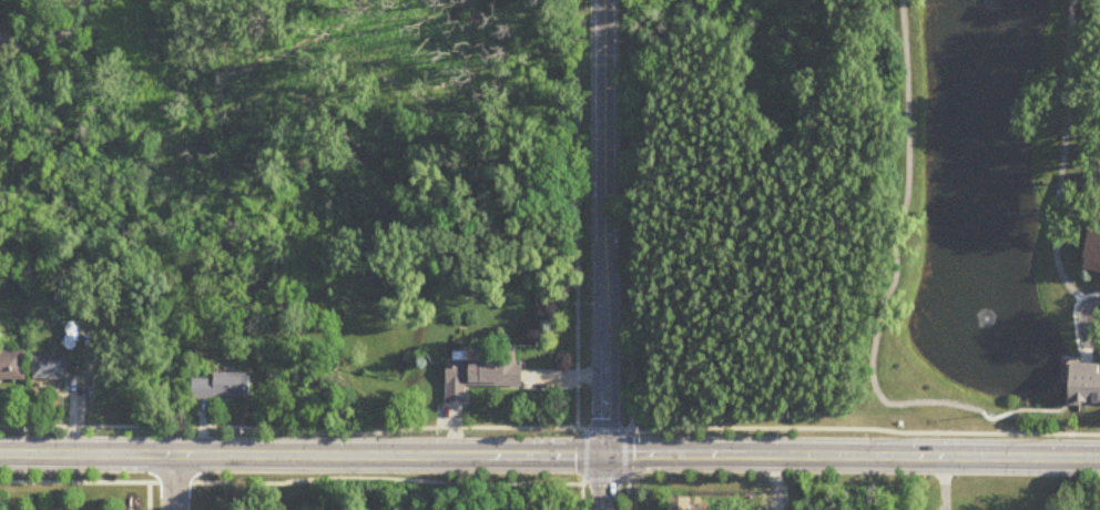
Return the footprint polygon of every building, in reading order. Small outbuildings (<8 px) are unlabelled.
[(1083,265),(1099,183),(1099,270),(1083,265)] [(521,388),(521,348),(502,348),(503,361),(448,361),(448,404),(469,404),(469,388),(521,388)] [(0,354),(0,382),(28,382),(28,354),(0,354)] [(34,382),(68,382),(68,358),(34,358),(34,382)] [(1099,371),(1099,402),(1083,401),(1083,405),(1068,404),(1068,384),(1067,384),(1067,363),(1071,363),(1099,363),(1099,371)] [(252,400),(252,376),(194,376),(194,400),(252,400)] [(670,498),(670,509),(692,509),(692,498),(670,498)]
